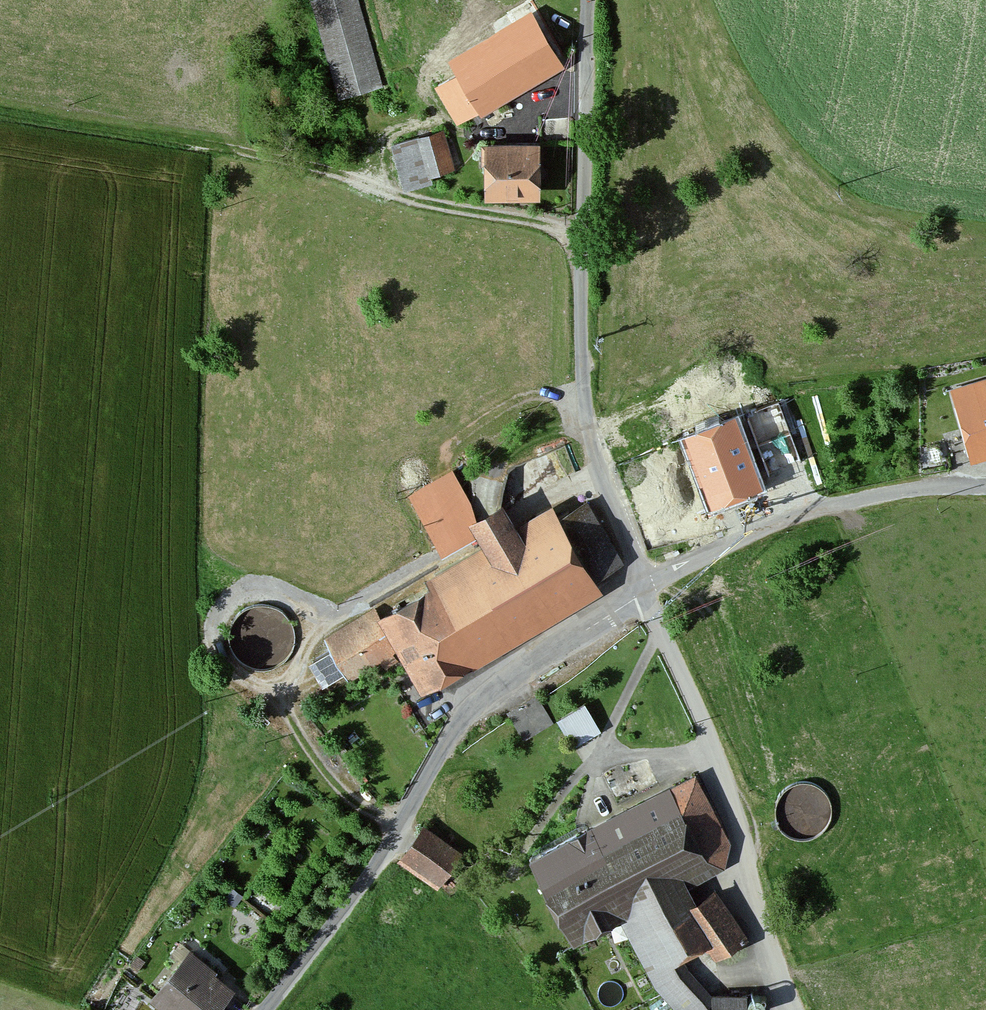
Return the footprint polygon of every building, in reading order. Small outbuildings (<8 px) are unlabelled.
[(341,100),(386,85),(358,0),(328,0),(310,6),(341,100)] [(436,52),(451,80),(433,90),(456,133),(561,77),(555,66),(568,59),(537,0),(535,0),(436,52)] [(445,134),(390,147),(401,193),(431,186),(430,181),(455,175),(445,134)] [(534,147),(476,149),(478,204),(536,202),(534,147)] [(956,391),(975,458),(985,455),(985,383),(956,391)] [(787,402),(682,438),(703,500),(808,464),(787,402)] [(433,593),(382,623),(423,694),(598,593),(592,582),(624,564),(589,503),(560,520),(553,508),(517,529),(510,518),(503,506),(482,518),(453,469),(406,496),(441,556),(443,559),(477,540),(484,551),(427,583),(433,593)] [(290,626),(284,618),(275,611),(264,609),(253,609),(243,614),(235,622),(231,631),(229,641),(231,651),(236,660),(243,667),(253,671),(263,672),(273,670),(281,665),(288,658),(293,648),(293,637),(290,626)] [(373,611),(323,640),(348,683),(398,654),(382,623),(373,611)] [(538,689),(509,705),(525,736),(555,720),(538,689)] [(560,708),(575,739),(602,726),(587,695),(560,708)] [(527,865),(572,951),(621,925),(656,991),(672,1009),(710,1009),(712,1008),(712,997),(689,972),(684,964),(709,953),(716,963),(749,942),(715,892),(695,906),(687,890),(724,871),(731,844),(696,777),(527,865)] [(828,801),(823,794),(816,788),(808,785),(799,785),(791,787),(783,792),(778,799),(774,809),(775,818),(778,828),(785,835),(793,840),(803,841),(813,839),(821,834),(827,827),(830,818),(831,810),(828,801)] [(459,854),(422,830),(397,869),(435,893),(459,854)] [(157,1009),(216,1009),(232,989),(186,952),(146,1001),(157,1009)] [(712,997),(712,1008),(712,1009),(747,1009),(747,997),(712,997)] [(768,1008),(768,1005),(766,1002),(764,1000),(762,998),(759,997),(755,998),(752,999),(750,1001),(748,1004),(748,1008),(748,1009),(767,1009),(768,1008)]
